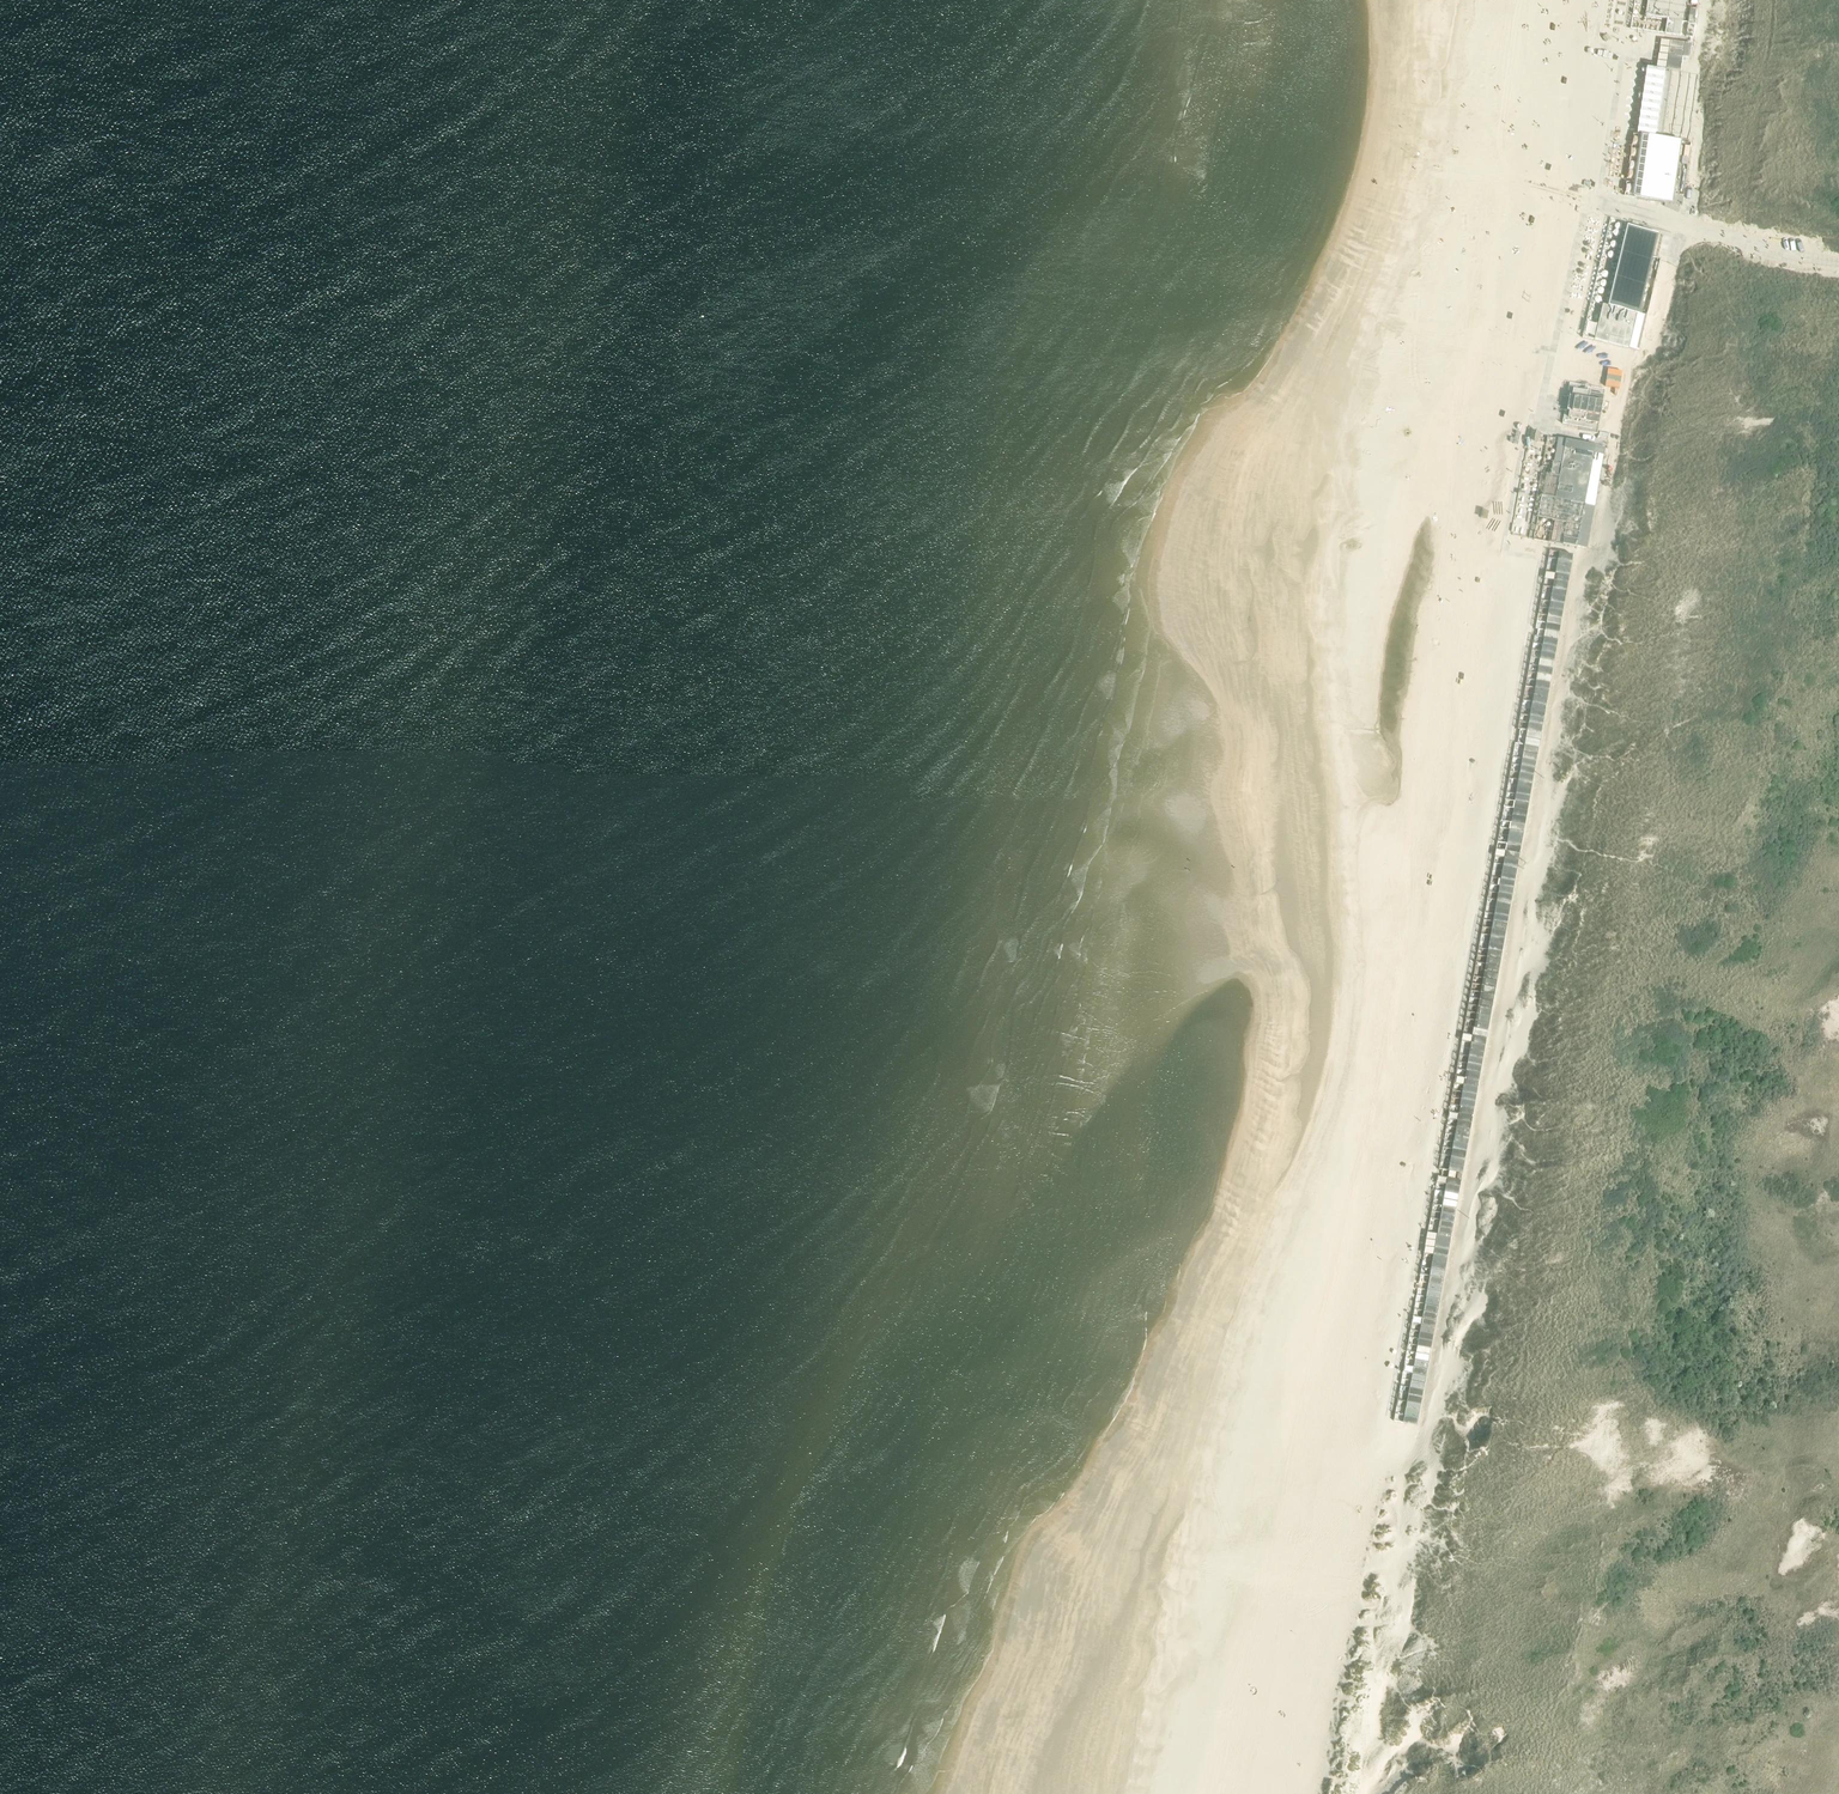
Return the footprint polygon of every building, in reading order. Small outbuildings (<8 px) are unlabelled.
[(1706,0),(1648,0),(1643,32),(1700,40),(1706,0)] [(1643,136),(1635,196),(1665,200),(1666,193),(1674,194),(1681,142),(1643,136)] [(1602,305),(1594,340),(1638,350),(1645,319),(1636,316),(1651,257),(1655,236),(1648,235),(1649,231),(1642,230),(1641,233),(1627,230),(1609,307),(1602,305)] [(1570,390),(1565,418),(1597,424),(1603,395),(1570,390)] [(1582,546),(1599,452),(1589,450),(1590,443),(1561,438),(1556,467),(1552,466),(1550,474),(1554,475),(1551,495),(1543,494),(1539,515),(1530,514),(1526,536),(1582,546)] [(1552,710),(1577,553),(1554,549),(1541,637),(1539,637),(1528,706),(1552,710)] [(1508,936),(1520,865),(1516,864),(1518,852),(1505,850),(1504,853),(1507,853),(1505,861),(1497,860),(1486,926),(1492,927),(1490,936),(1501,938),(1502,935),(1508,936)] [(1442,1202),(1435,1200),(1428,1243),(1435,1244),(1433,1254),(1449,1256),(1462,1178),(1447,1175),(1442,1202)] [(1399,1402),(1396,1419),(1418,1422),(1425,1379),(1412,1377),(1408,1404),(1399,1402)]
